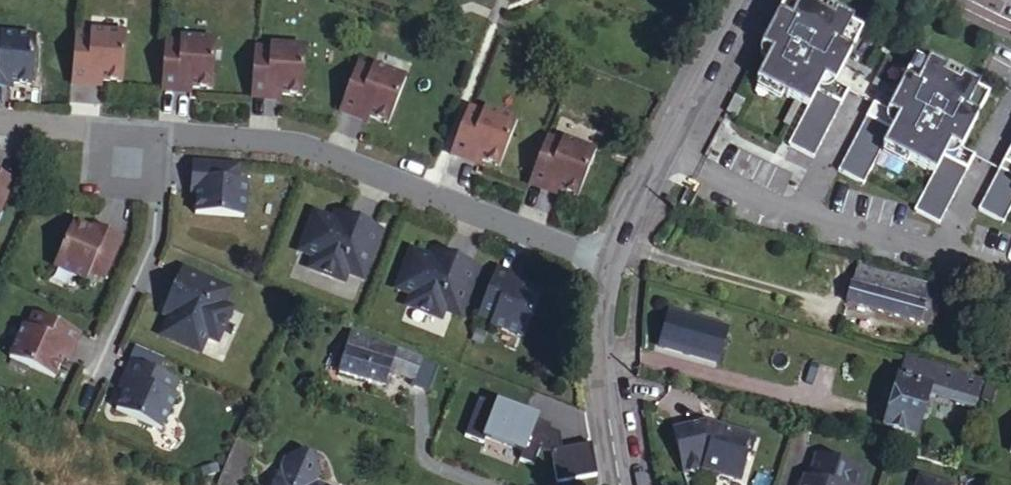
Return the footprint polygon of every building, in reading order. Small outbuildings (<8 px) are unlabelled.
[(840,72),(858,81),(879,42),(868,36),(870,32),(852,23),(849,30),(834,22),(837,15),(819,7),(818,10),(806,4),(778,58),(788,64),(772,93),(817,116),(840,72)] [(76,40),(73,68),(89,69),(88,74),(102,75),(123,77),(127,28),(92,25),(91,40),(76,40)] [(0,45),(0,77),(33,80),(48,81),(51,33),(16,30),(15,39),(1,38),(0,45)] [(166,46),(164,74),(178,75),(178,81),(192,82),(213,83),(217,35),(182,32),(181,47),(166,46)] [(256,52),(253,81),(268,82),(268,87),(282,88),(303,90),(307,41),(271,39),(270,54),(256,52)] [(356,68),(346,95),(359,100),(357,105),(371,110),(390,118),(408,72),(375,59),(369,73),(356,68)] [(905,80),(915,84),(923,64),(912,60),(905,80)] [(89,69),(73,68),(73,79),(102,81),(102,75),(88,74),(89,69)] [(840,72),(817,116),(824,120),(840,89),(850,95),(858,81),(840,72)] [(943,78),(932,72),(904,125),(889,117),(854,183),(880,197),(900,156),(951,183),(932,221),(957,234),(992,168),(979,161),(1005,109),(993,104),(995,99),(978,90),(974,97),(959,89),(963,83),(945,74),(943,78)] [(178,75),(164,74),(163,85),(192,87),(192,82),(178,81),(178,75)] [(0,77),(0,83),(32,86),(33,80),(0,77)] [(268,82),(253,81),(252,92),(282,94),(282,88),(268,87),(268,82)] [(850,95),(840,89),(824,120),(804,157),(830,170),(865,104),(850,95)] [(359,100),(346,95),(341,105),(369,115),(371,110),(357,105),(359,100)] [(467,111),(457,138),(470,143),(468,148),(482,153),(501,161),(519,115),(486,102),(481,116),(467,111)] [(761,113),(752,108),(743,124),(753,130),(761,113)] [(545,141),(535,168),(549,173),(547,178),(560,183),(580,191),(597,145),(564,132),(559,146),(545,141)] [(470,143),(457,138),(453,148),(480,158),(482,153),(468,148),(470,143)] [(198,193),(201,158),(195,157),(192,193),(198,193)] [(240,160),(201,158),(198,193),(197,208),(245,212),(248,176),(239,175),(240,160)] [(13,180),(15,175),(0,168),(0,175),(13,180)] [(549,173),(535,168),(531,178),(558,188),(560,183),(547,178),(549,173)] [(13,180),(0,175),(0,210),(13,180)] [(996,219),(1010,227),(1010,191),(996,219)] [(342,217),(345,209),(338,206),(335,214),(342,217)] [(363,256),(376,221),(345,209),(342,217),(335,214),(316,208),(302,246),(317,252),(313,263),(346,276),(349,266),(355,253),(363,256)] [(105,273),(121,237),(89,223),(75,216),(56,261),(88,275),(92,267),(105,273)] [(89,223),(121,237),(124,232),(92,217),(89,223)] [(383,224),(376,221),(363,256),(355,253),(349,266),(365,272),(383,224)] [(439,254),(442,246),(435,243),(432,252),(439,254)] [(459,293),(473,259),(442,246),(439,254),(432,252),(413,245),(398,283),(413,288),(409,300),(441,313),(445,303),(451,290),(459,293)] [(480,262),(473,259),(459,293),(451,290),(445,303),(461,310),(480,262)] [(526,273),(499,263),(495,273),(509,278),(510,273),(524,278),(526,273)] [(184,264),(181,270),(215,285),(212,293),(225,299),(231,284),(184,264)] [(857,265),(852,282),(925,302),(930,286),(857,265)] [(215,285),(181,270),(168,301),(175,304),(173,311),(165,329),(203,345),(209,331),(220,336),(234,303),(225,299),(212,293),(215,285)] [(509,278),(495,273),(484,300),(499,305),(493,319),(526,332),(544,285),(524,278),(510,273),(509,278)] [(846,303),(932,326),(934,317),(937,306),(925,302),(852,282),(846,303)] [(942,290),(930,286),(925,302),(937,306),(942,290)] [(998,298),(995,308),(1009,313),(1010,306),(1010,302),(998,298)] [(175,304),(168,301),(165,308),(173,311),(175,304)] [(66,337),(72,323),(45,312),(39,326),(26,320),(11,352),(58,371),(65,352),(71,339),(66,337)] [(663,315),(658,351),(720,359),(725,324),(663,315)] [(934,317),(932,326),(939,328),(942,319),(934,317)] [(70,354),(81,327),(72,323),(66,337),(71,339),(65,352),(70,354)] [(387,383),(391,371),(399,344),(353,329),(341,368),(387,383)] [(422,352),(399,344),(391,371),(413,379),(422,352)] [(138,374),(144,360),(134,356),(122,382),(127,385),(133,371),(138,374)] [(977,406),(984,382),(907,359),(900,380),(898,379),(890,408),(882,406),(877,420),(886,422),(884,427),(917,437),(921,424),(932,427),(937,411),(934,407),(926,405),(929,397),(935,399),(940,395),(952,399),(956,405),(970,409),(977,406)] [(170,372),(144,361),(138,374),(133,371),(127,385),(118,403),(163,423),(178,391),(164,385),(170,372)] [(309,384),(303,392),(315,400),(321,392),(309,384)] [(557,480),(596,474),(591,444),(561,449),(558,433),(536,426),(534,416),(476,398),(463,438),(535,460),(539,448),(552,452),(557,480)] [(675,435),(686,478),(705,474),(711,475),(727,483),(733,484),(739,484),(744,468),(749,464),(756,442),(708,427),(675,435)] [(216,484),(220,484),(243,484),(258,452),(235,442),(216,484)] [(816,454),(808,480),(805,479),(803,484),(862,484),(867,470),(816,454)] [(314,476),(317,469),(314,461),(305,458),(287,465),(283,475),(277,477),(274,484),(310,484),(314,476)] [(320,479),(314,476),(310,484),(317,484),(320,479)] [(918,477),(916,484),(944,484),(918,477)]
